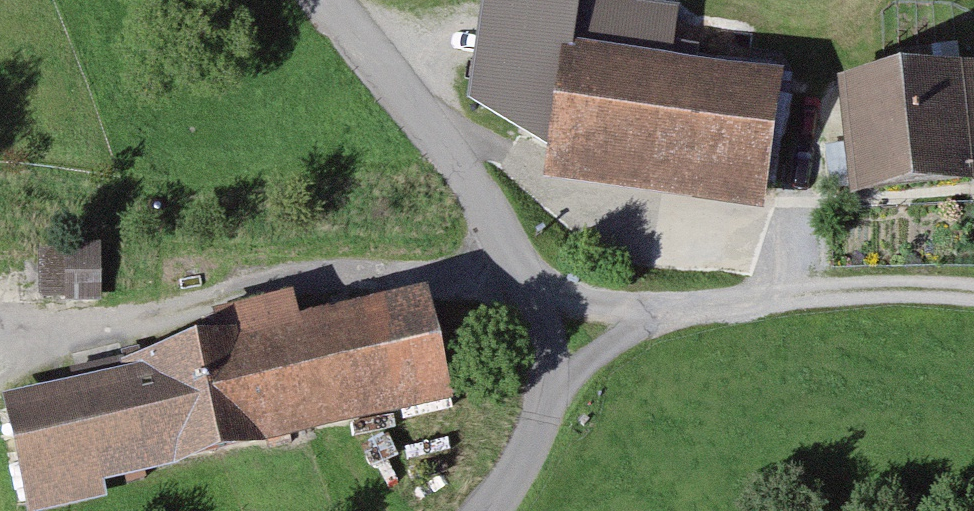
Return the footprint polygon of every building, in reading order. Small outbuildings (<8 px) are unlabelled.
[(775,84),(555,54),(537,188),(757,218),(775,84)] [(840,91),(848,194),(973,185),(973,81),(840,91)] [(45,252),(45,294),(78,293),(77,252),(45,252)] [(3,405),(23,510),(53,510),(101,502),(97,483),(434,419),(413,306),(288,330),(283,305),(209,319),(214,346),(114,366),(117,383),(3,405)]
